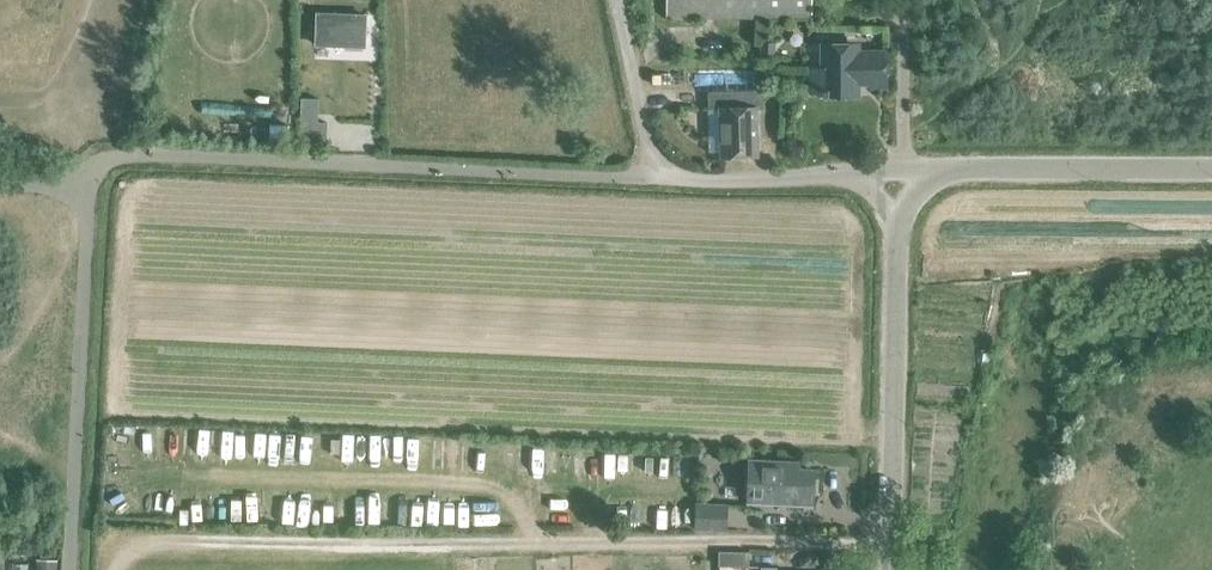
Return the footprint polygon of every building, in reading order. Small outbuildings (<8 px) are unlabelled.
[(667,17),(810,17),(810,0),(667,0),(667,17)] [(316,44),(364,45),(364,14),(317,13),(316,44)] [(761,41),(761,58),(775,58),(775,41),(761,41)] [(885,87),(885,45),(884,45),(884,51),(856,51),(856,45),(823,45),(823,69),(811,69),(811,90),(823,90),(823,93),(856,93),(856,83),(871,83),(871,87),(885,87)] [(720,108),(721,156),(757,155),(755,108),(763,108),(762,89),(707,90),(708,109),(720,108)] [(318,97),(302,97),(300,136),(326,137),(327,121),(317,121),(318,97)] [(795,503),(812,503),(813,470),(781,469),(781,462),(749,461),(747,501),(792,503),(791,505),(795,505),(795,503)] [(725,530),(726,506),(726,505),(696,503),(695,529),(725,530)] [(719,548),(719,563),(749,563),(749,548),(719,548)] [(38,569),(58,569),(58,557),(38,556),(38,569)]
